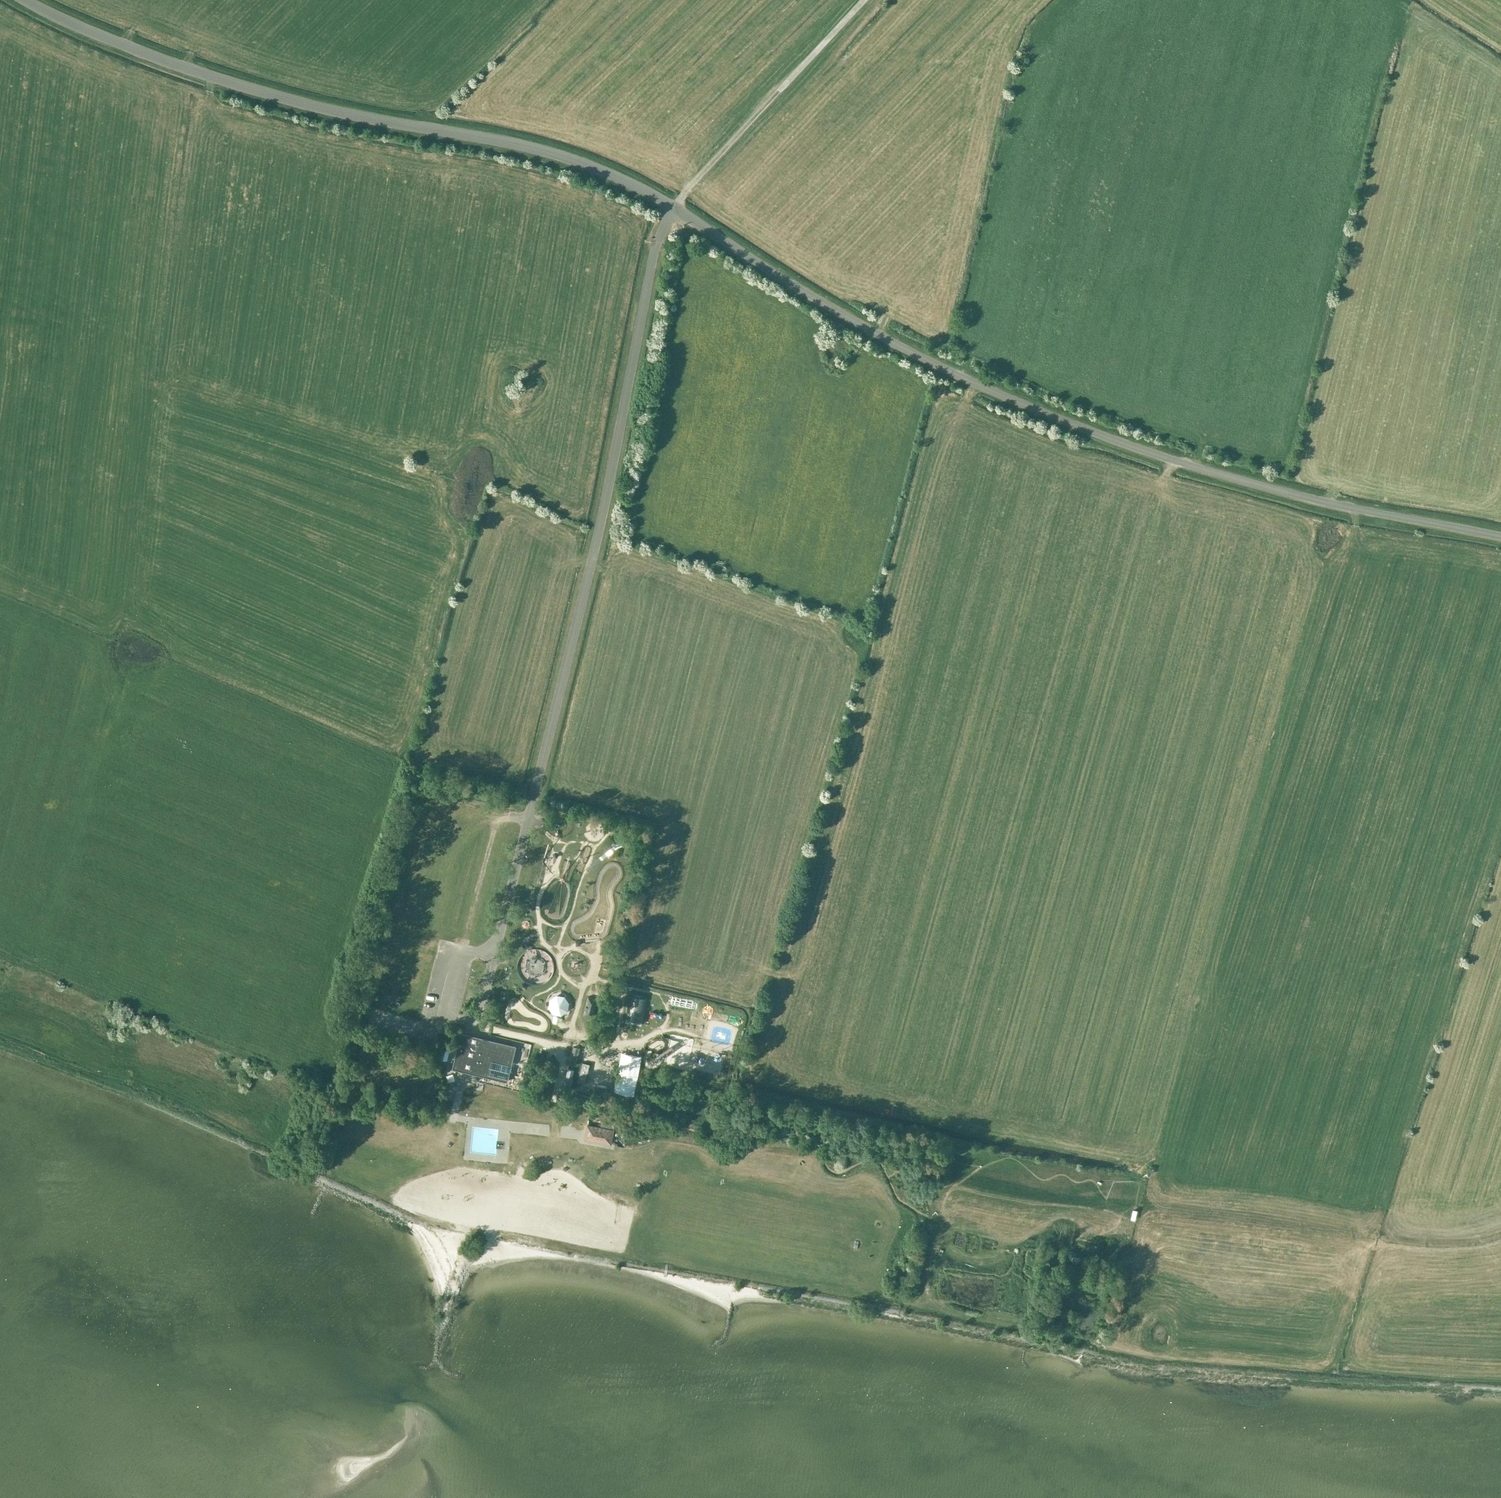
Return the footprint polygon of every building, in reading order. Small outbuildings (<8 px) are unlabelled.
[(1215,453),(1215,444),(1205,444),(1206,453),(1215,453)] [(524,809),(510,809),(511,820),(525,820),(524,809)] [(442,957),(434,973),(445,978),(453,962),(442,957)] [(627,1017),(634,1019),(643,995),(635,992),(627,1017)] [(588,996),(584,1013),(594,1016),(598,999),(588,996)] [(691,997),(682,997),(683,1003),(684,1003),(684,1005),(691,1005),(691,997)] [(699,1030),(708,1033),(711,1020),(703,1018),(699,1030)] [(452,1068),(507,1081),(516,1045),(461,1032),(452,1068)] [(573,1047),(570,1063),(576,1064),(579,1048),(573,1047)] [(582,1062),(578,1080),(585,1082),(589,1064),(582,1062)] [(565,1080),(563,1088),(569,1089),(571,1082),(574,1070),(568,1068),(565,1080)] [(593,1098),(606,1100),(608,1087),(595,1085),(593,1098)] [(587,1125),(585,1138),(586,1136),(610,1141),(610,1143),(613,1129),(587,1125)]
